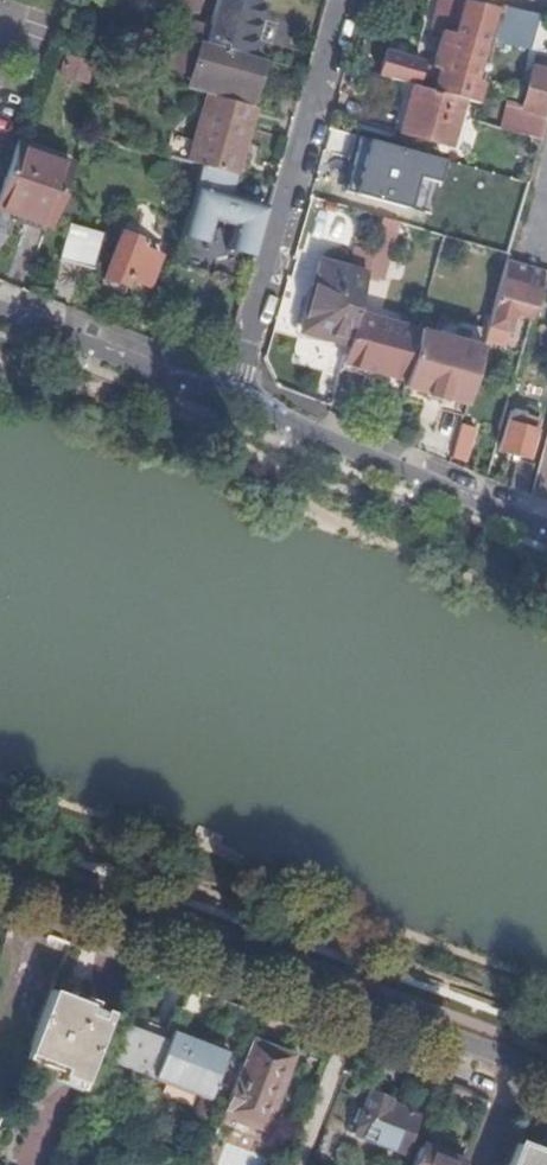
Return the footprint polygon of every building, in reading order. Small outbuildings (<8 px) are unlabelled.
[(200,15),(204,0),(142,0),(200,15)] [(216,6),(206,46),(251,59),(266,8),(241,0),(237,12),(216,6)] [(461,0),(438,0),(430,31),(440,35),(430,70),(436,72),(431,94),(459,102),(475,106),(482,85),(470,81),(491,12),(462,5),(464,1),(461,0)] [(251,59),(206,46),(204,44),(190,92),(208,97),(252,109),(266,63),(251,59)] [(88,85),(94,65),(69,58),(63,79),(88,85)] [(389,63),(384,79),(416,88),(420,73),(389,63)] [(540,142),(546,118),(546,75),(531,71),(515,135),(540,142)] [(446,149),(459,102),(431,94),(413,89),(400,136),(446,149)] [(237,179),(256,111),(252,109),(208,97),(188,164),(200,168),(237,179)] [(15,159),(0,199),(0,220),(47,237),(68,178),(15,159)] [(254,262),(268,209),(233,198),(238,179),(237,179),(200,168),(181,240),(206,248),(214,223),(234,229),(227,254),(254,262)] [(516,230),(527,189),(488,178),(485,186),(504,192),(501,204),(506,205),(500,225),(516,230)] [(398,225),(382,220),(373,255),(388,260),(398,225)] [(101,246),(67,236),(59,267),(89,275),(101,246)] [(149,289),(161,259),(142,252),(145,245),(123,237),(105,281),(127,289),(131,282),(149,289)] [(445,238),(442,238),(435,263),(438,263),(445,238)] [(495,304),(484,344),(505,350),(514,317),(532,322),(536,306),(546,275),(522,268),(518,283),(511,281),(515,266),(506,263),(495,304)] [(301,332),(348,345),(356,317),(367,276),(320,264),(301,332)] [(546,275),(536,306),(544,309),(546,298),(546,275)] [(348,345),(342,366),(404,382),(418,333),(356,317),(348,345)] [(404,382),(402,390),(425,397),(424,400),(442,405),(443,402),(466,408),(481,351),(418,333),(404,382)] [(502,455),(529,461),(540,421),(514,414),(502,455)] [(458,423),(451,459),(469,463),(476,427),(458,423)] [(535,472),(514,466),(508,488),(529,494),(535,472)] [(85,1086),(113,1017),(52,994),(28,1058),(65,1071),(62,1077),(85,1086)] [(155,1080),(168,1046),(126,1030),(112,1063),(155,1080)] [(223,1118),(245,1062),(227,1056),(228,1050),(227,1046),(223,1042),(218,1040),(210,1043),(206,1048),(172,1035),(168,1046),(155,1080),(211,1101),(207,1111),(223,1118)] [(290,1060),(252,1046),(245,1062),(223,1118),(222,1120),(263,1136),(290,1060)] [(405,1155),(419,1121),(408,1117),(409,1113),(388,1106),(390,1102),(371,1095),(355,1136),(405,1155)] [(519,1147),(512,1164),(546,1164),(546,1158),(519,1147)] [(422,1149),(416,1164),(463,1164),(422,1149)]
